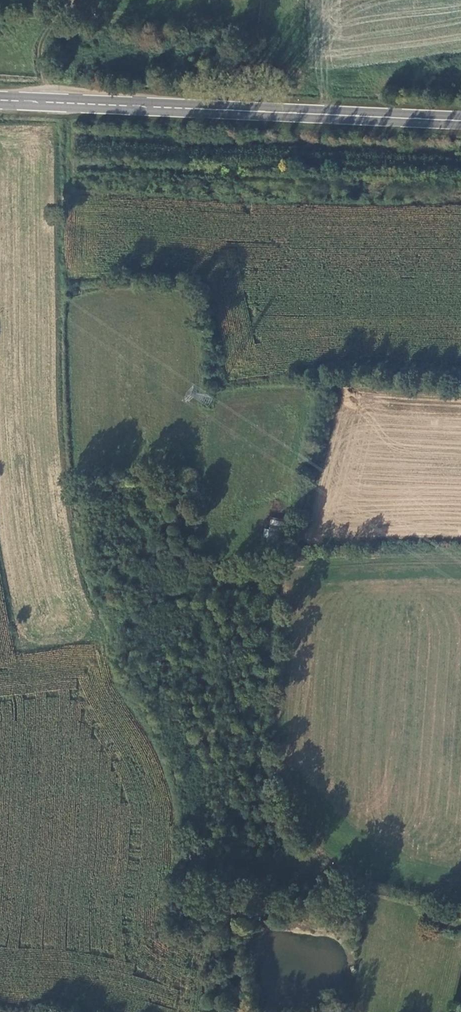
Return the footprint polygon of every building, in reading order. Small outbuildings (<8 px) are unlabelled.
[(264,529),(262,540),(280,542),(283,520),(270,519),(268,529),(264,529)]
